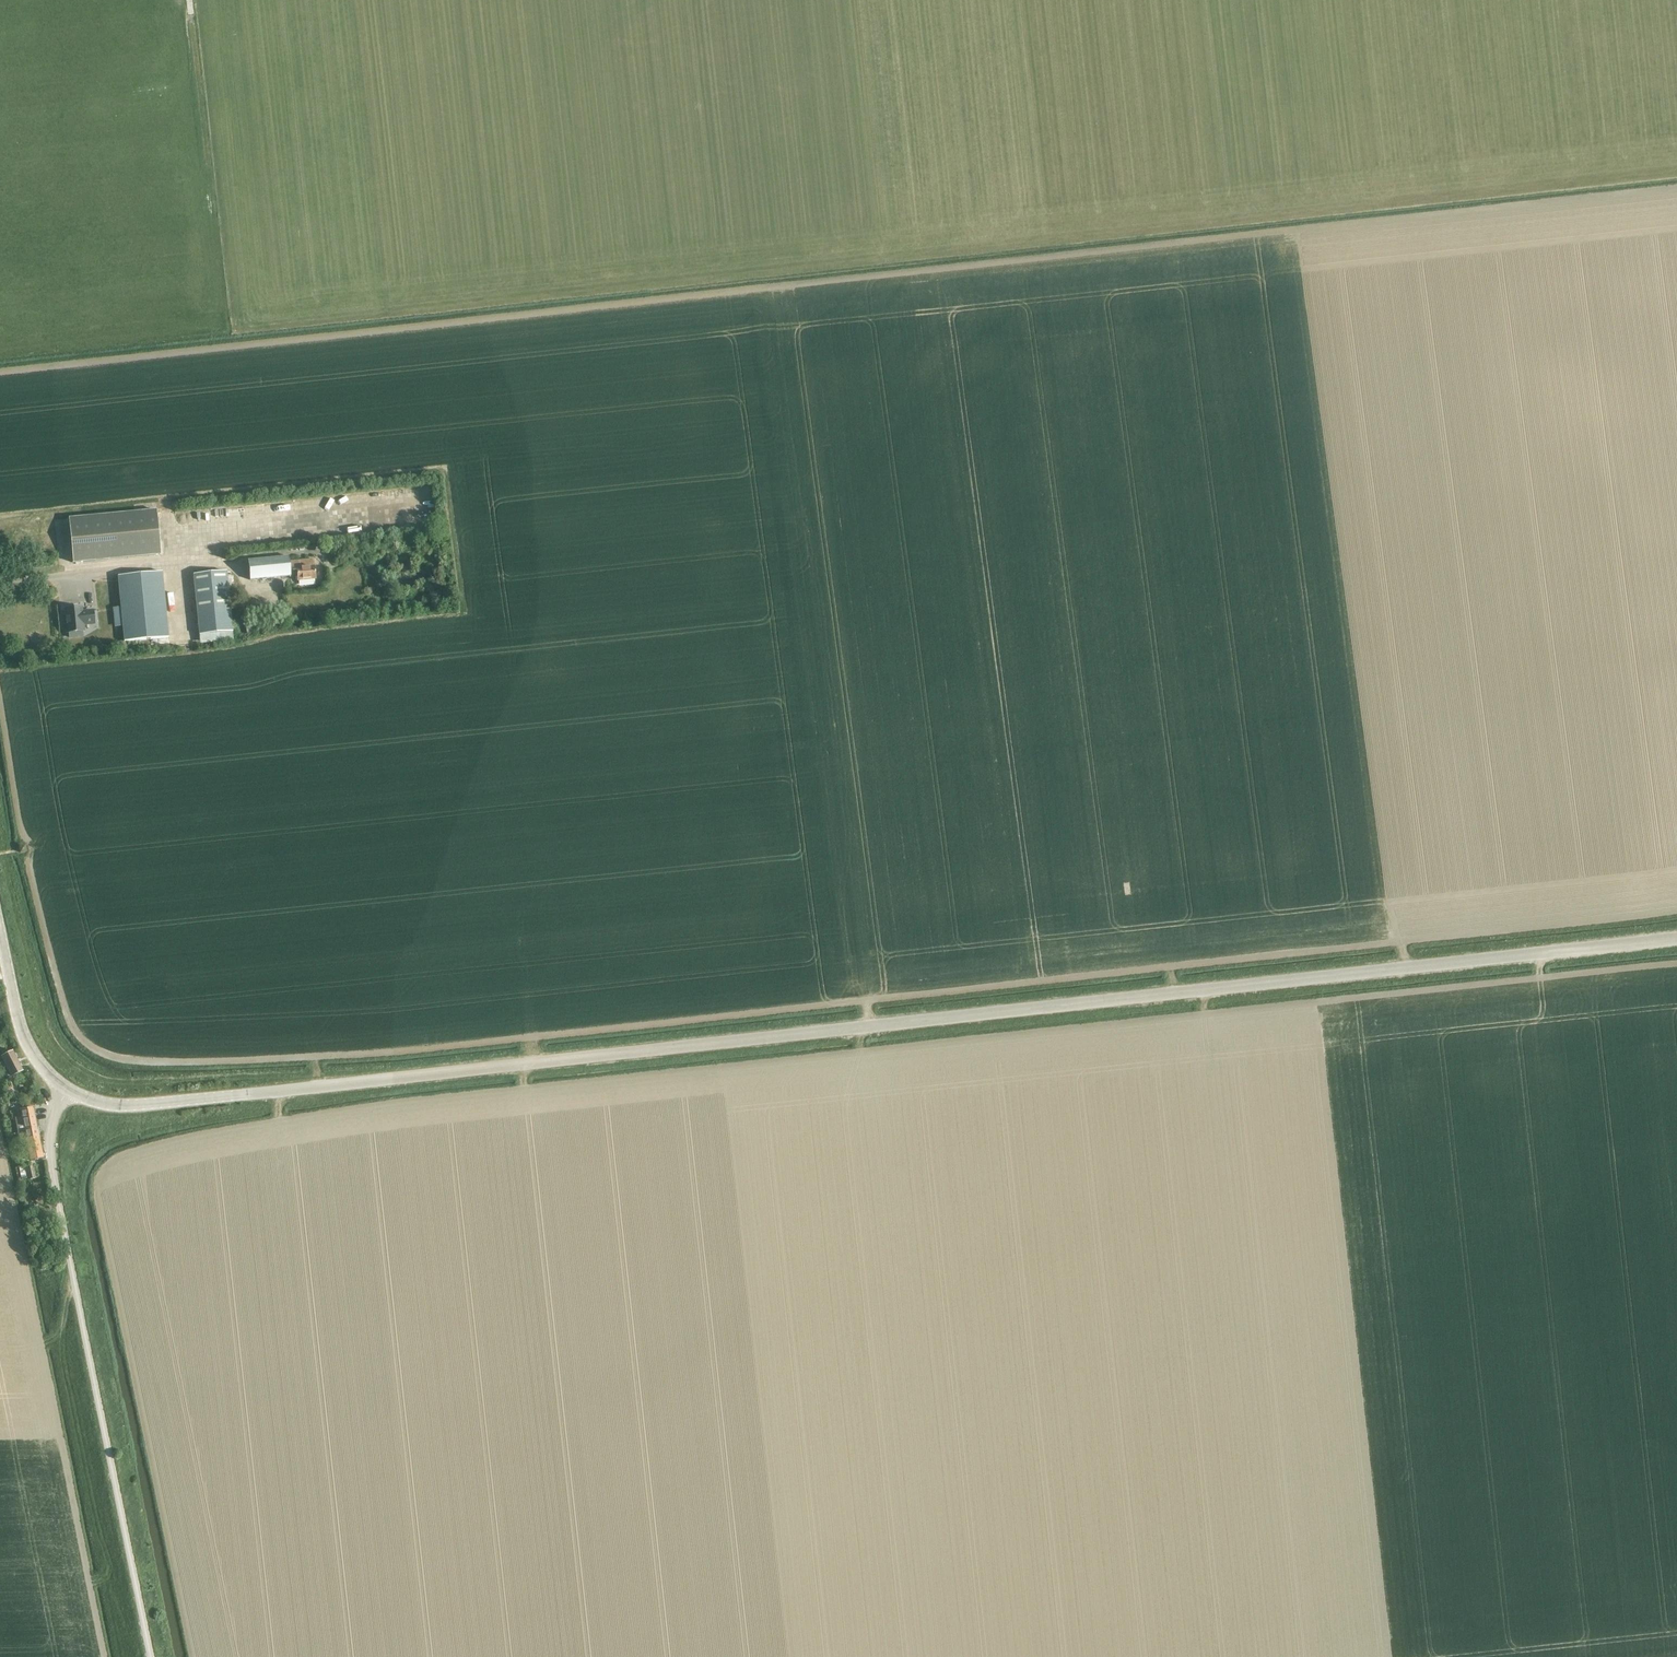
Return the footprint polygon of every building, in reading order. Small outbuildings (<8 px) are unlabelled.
[(67,520),(71,564),(159,555),(154,511),(67,520)] [(289,556),(247,561),(250,581),(291,577),(291,576),(297,575),(298,582),(316,580),(313,559),(289,561),(289,556)] [(200,634),(233,631),(228,586),(232,586),(230,572),(194,575),(200,634)] [(168,637),(161,573),(117,577),(124,642),(168,637)] [(82,613),(81,608),(65,610),(66,618),(63,618),(64,625),(66,625),(67,633),(84,631),(83,625),(94,624),(93,611),(85,612),(85,613),(82,613)] [(12,1076),(22,1070),(12,1053),(3,1058),(12,1076)] [(26,1139),(37,1137),(32,1109),(21,1111),(22,1117),(15,1119),(19,1140),(26,1139)] [(37,1137),(26,1139),(31,1161),(42,1158),(37,1137)] [(21,1179),(27,1178),(28,1180),(36,1179),(34,1165),(19,1168),(21,1179)] [(39,1210),(27,1213),(29,1225),(42,1223),(39,1210)]
